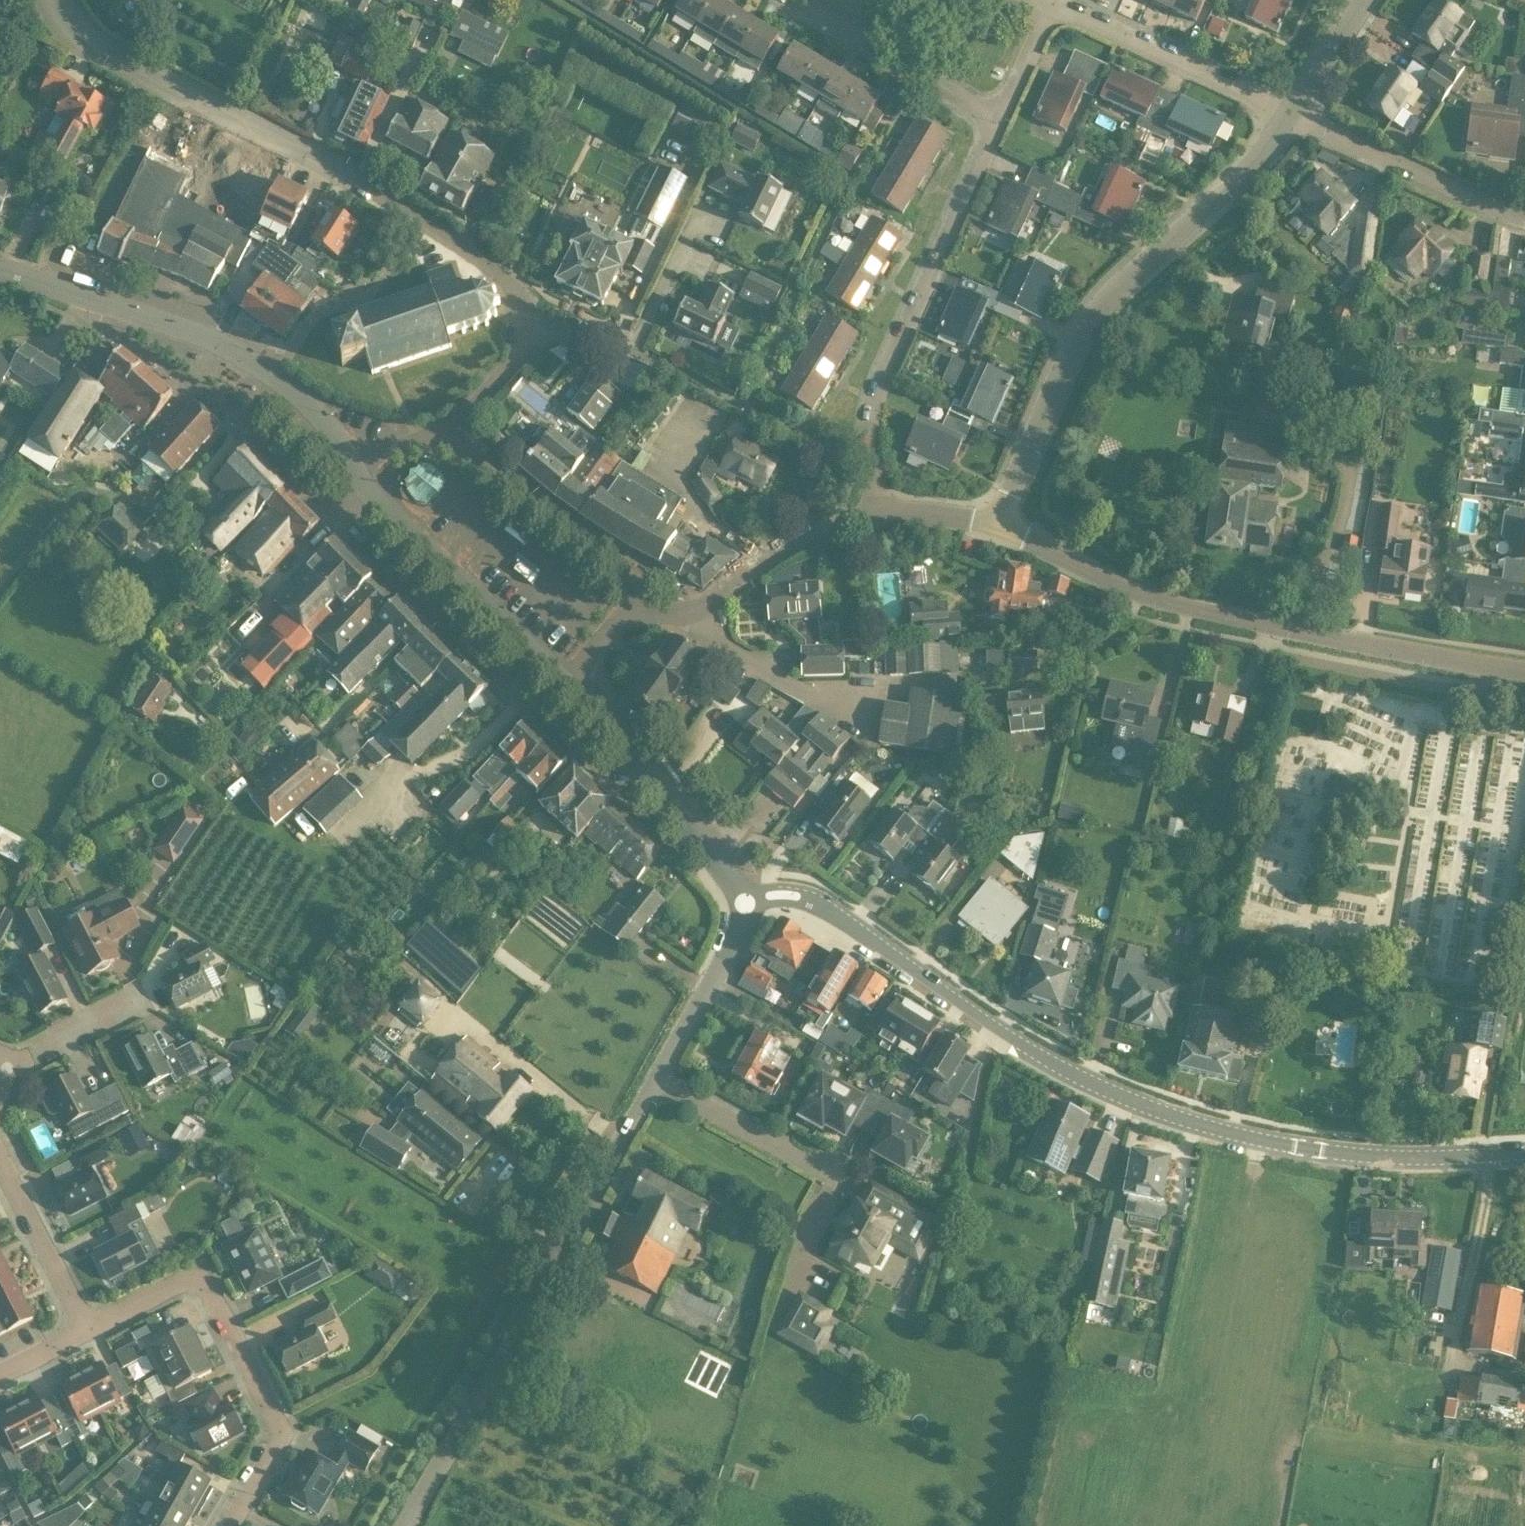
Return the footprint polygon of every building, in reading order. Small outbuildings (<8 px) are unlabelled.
[(353,9),(348,16),(358,22),(372,0),(358,0),(353,9)] [(416,5),(439,16),(445,4),(451,7),(454,0),(418,0),(416,5)] [(594,17),(599,8),(586,0),(575,0),(573,4),(594,17)] [(663,0),(644,0),(658,9),(663,0)] [(699,25),(714,0),(683,0),(677,11),(699,25)] [(736,11),(718,0),(714,0),(699,25),(694,33),(715,45),(720,37),(736,11)] [(1172,11),(1177,0),(1150,0),(1149,1),(1172,11)] [(1196,22),(1206,0),(1177,0),(1172,11),(1196,22)] [(1246,19),(1278,33),(1293,0),(1254,0),(1246,19)] [(1443,55),(1444,55),(1451,59),(1475,23),(1440,0),(1434,0),(1412,34),(1443,55)] [(594,17),(616,30),(621,21),(599,8),(594,17)] [(757,24),(736,11),(720,37),(715,45),(737,58),(737,57),(741,50),(757,24)] [(509,34),(463,13),(456,28),(450,25),(443,27),(442,31),(452,37),(463,43),(458,55),(491,69),(496,58),(498,59),(509,34)] [(420,24),(407,19),(399,38),(411,44),(420,24)] [(642,34),(621,21),(616,30),(637,43),(637,42),(642,45),(647,38),(641,35),(642,34)] [(741,50),(737,57),(758,70),(763,63),(779,37),(757,24),(741,50)] [(381,52),(355,40),(341,71),(368,83),(381,52)] [(653,52),(674,65),(679,56),(658,43),(653,52)] [(779,73),(801,86),(816,59),(795,46),(779,73)] [(1066,132),(1083,93),(1093,98),(1108,66),(1075,51),(1063,78),(1055,75),(1035,118),(1066,132)] [(674,65),(696,78),(701,69),(703,66),(682,53),(679,56),(674,65)] [(1431,72),(1453,87),(1465,69),(1451,59),(1444,55),(1443,55),(1431,72)] [(801,86),(822,99),(838,72),(816,59),(801,86)] [(1516,100),(1524,102),(1524,62),(1523,62),(1520,77),(1516,100)] [(1389,67),(1364,103),(1392,122),(1404,130),(1413,117),(1401,109),(1417,86),(1389,67)] [(1150,133),(1152,134),(1163,109),(1152,104),(1159,90),(1159,89),(1115,68),(1101,99),(1140,117),(1135,126),(1137,127),(1150,133)] [(45,163),(48,157),(65,167),(85,129),(94,133),(101,120),(97,117),(105,103),(74,86),(77,82),(53,69),(39,93),(62,105),(56,115),(57,115),(46,135),(41,131),(28,154),(45,163)] [(717,91),(722,82),(701,69),(696,78),(717,91)] [(822,99),(843,111),(859,85),(838,72),(822,99)] [(1456,94),(1459,91),(1453,87),(1431,72),(1420,89),(1442,103),(1450,91),(1456,94)] [(1509,99),(1516,100),(1520,77),(1512,76),(1509,99)] [(740,93),(722,82),(717,91),(746,109),(747,109),(753,100),(740,93)] [(365,148),(389,99),(357,84),(348,103),(342,101),(333,119),(339,121),(334,133),(335,133),(337,140),(343,143),(349,140),(365,148)] [(874,132),(885,113),(895,97),(885,90),(881,98),(859,85),(843,111),(864,124),(863,125),(874,132)] [(406,99),(387,139),(429,162),(449,121),(406,99)] [(1163,109),(1152,134),(1168,141),(1172,132),(1211,150),(1224,118),(1181,99),(1181,100),(1174,114),(1163,109)] [(1516,100),(1509,99),(1507,109),(1473,104),(1472,114),(1467,149),(1491,152),(1490,158),(1514,161),(1517,137),(1524,137),(1524,102),(1516,100)] [(747,109),(775,126),(781,117),(753,100),(747,109)] [(704,143),(717,119),(685,103),(673,127),(704,143)] [(170,115),(150,148),(187,165),(164,215),(231,247),(224,261),(226,262),(239,269),(252,240),(280,182),(285,170),(170,115)] [(775,126),(797,139),(802,131),(781,117),(775,126)] [(917,119),(901,145),(932,164),(948,137),(917,119)] [(760,137),(738,127),(731,142),(753,152),(760,137)] [(1147,145),(1152,134),(1150,133),(1137,127),(1131,138),(1147,145)] [(819,152),(824,143),(802,131),(797,139),(819,152)] [(496,157),(452,133),(421,190),(464,214),(496,157)] [(824,143),(819,152),(851,171),(863,152),(849,144),(842,155),(824,143)] [(901,145),(887,170),(918,188),(932,164),(901,145)] [(164,215),(187,165),(150,148),(115,222),(113,221),(98,253),(120,264),(123,259),(177,276),(210,291),(218,295),(225,282),(217,278),(226,262),(224,261),(231,247),(164,215)] [(721,164),(709,189),(745,206),(739,218),(763,230),(765,227),(773,232),(790,196),(781,192),(783,190),(759,179),(757,181),(721,164)] [(1035,201),(1045,205),(1054,184),(1057,177),(1033,167),(1023,189),(1006,181),(986,225),(1017,239),(1035,201)] [(657,168),(634,216),(638,218),(625,245),(585,224),(572,248),(575,249),(557,283),(603,306),(603,305),(619,272),(621,273),(621,272),(625,265),(625,266),(641,275),(653,250),(651,249),(661,229),(685,181),(657,168)] [(1109,219),(1124,226),(1144,183),(1113,169),(1108,181),(1101,179),(1095,194),(1085,190),(1082,197),(1054,184),(1045,205),(1103,232),(1109,219)] [(887,170),(872,195),(903,213),(918,188),(887,170)] [(1340,222),(1357,203),(1321,171),(1299,197),(1310,207),(1302,216),(1326,237),(1321,241),(1335,253),(1332,256),(1349,270),(1349,275),(1370,279),(1379,219),(1357,216),(1353,237),(1344,229),(1344,225),(1340,222)] [(11,183),(5,181),(4,186),(0,184),(0,214),(11,183)] [(292,260),(297,248),(299,246),(299,245),(287,239),(290,233),(290,234),(291,234),(297,222),(309,196),(280,182),(252,240),(266,247),(268,244),(292,260)] [(489,186),(475,212),(491,221),(505,195),(489,186)] [(297,248),(292,260),(302,267),(303,265),(314,273),(321,262),(319,261),(326,251),(337,259),(357,228),(333,212),(313,243),(314,244),(307,254),(297,248)] [(1431,278),(1457,248),(1421,217),(1399,243),(1387,256),(1415,283),(1425,273),(1431,278)] [(872,218),(856,244),(887,262),(903,236),(872,218)] [(252,268),(264,277),(307,306),(315,295),(314,294),(323,280),(302,267),(292,260),(268,244),(266,247),(252,268)] [(856,244),(841,269),(872,288),(887,262),(856,244)] [(1473,252),(1469,283),(1487,285),(1491,255),(1490,254),(1474,252),(1473,252)] [(1497,257),(1494,283),(1494,285),(1507,287),(1507,285),(1511,259),(1497,257)] [(1012,300),(1002,295),(994,312),(1019,323),(1024,311),(1041,319),(1061,275),(1029,261),(1012,300)] [(475,287),(473,283),(470,284),(472,288),(463,291),(462,287),(459,287),(452,266),(426,275),(430,288),(352,315),(357,330),(334,338),(344,367),(367,359),(373,374),(452,347),(448,335),(463,331),(463,335),(466,334),(465,330),(474,327),(475,331),(478,331),(477,326),(485,323),(487,327),(490,326),(487,322),(493,315),(496,318),(498,315),(494,313),(496,305),(501,305),(500,302),(496,302),(493,295),(497,292),(495,290),(491,293),(485,289),(486,285),(484,284),(483,288),(475,287)] [(841,269),(827,293),(858,312),(872,288),(841,269)] [(744,289),(774,304),(781,289),(751,275),(744,289)] [(264,277),(242,309),(285,339),(307,306),(264,277)] [(714,346),(725,321),(722,320),(734,296),(709,284),(698,309),(686,303),(674,327),(714,346)] [(957,290),(937,333),(968,347),(986,309),(994,312),(1002,295),(979,285),(974,297),(957,290)] [(1295,294),(1259,285),(1255,302),(1235,297),(1223,339),(1262,349),(1271,317),(1288,322),(1295,294)] [(1487,309),(1496,310),(1498,295),(1489,294),(1487,309)] [(1356,307),(1341,300),(1332,322),(1347,328),(1356,307)] [(858,335),(827,316),(811,342),(842,361),(858,335)] [(1406,346),(1408,330),(1396,328),(1394,344),(1406,346)] [(1506,350),(1508,337),(1483,333),(1481,346),(1506,350)] [(811,342),(796,367),(827,386),(842,361),(811,342)] [(26,345),(16,360),(0,349),(0,377),(3,371),(8,373),(10,370),(52,397),(68,372),(26,345)] [(549,354),(553,357),(575,373),(586,358),(561,348),(549,354)] [(1519,392),(1524,393),(1524,354),(1502,351),(1500,364),(1523,367),(1519,392)] [(85,441),(99,453),(110,441),(116,446),(131,427),(130,426),(133,421),(143,430),(173,394),(122,352),(97,386),(71,370),(69,373),(54,398),(28,439),(60,459),(102,393),(113,402),(111,403),(123,413),(120,417),(116,414),(99,432),(95,428),(85,441)] [(951,357),(945,382),(959,385),(965,360),(951,357)] [(955,400),(946,418),(970,429),(976,416),(993,424),(1013,380),(982,366),(964,405),(955,400)] [(796,367),(782,391),(813,410),(827,386),(796,367)] [(568,411),(595,431),(612,406),(610,405),(619,393),(595,375),(578,400),(576,399),(568,411)] [(1519,392),(1516,415),(1481,410),(1479,423),(1479,424),(1482,425),(1491,426),(1520,430),(1522,417),(1524,417),(1524,393),(1519,392)] [(220,425),(194,403),(149,453),(175,475),(220,425)] [(920,419),(905,451),(949,471),(963,441),(965,442),(970,429),(946,418),(941,429),(920,419)] [(1467,422),(1465,438),(1480,440),(1482,425),(1479,424),(1479,423),(1467,422)] [(1226,425),(1223,445),(1218,484),(1250,488),(1281,492),(1290,435),(1290,434),(1226,425)] [(522,470),(556,498),(584,459),(553,433),(551,435),(540,426),(527,442),(538,451),(522,470)] [(1519,441),(1520,430),(1491,426),(1489,437),(1519,441)] [(779,461),(738,439),(719,473),(733,480),(736,475),(763,490),(779,461)] [(572,510),(585,518),(622,463),(595,443),(584,459),(556,498),(572,510)] [(253,520),(266,505),(283,487),(248,448),(213,481),(233,499),(200,532),(222,555),(243,532),(253,520)] [(723,500),(711,482),(720,467),(706,459),(701,468),(691,482),(707,508),(723,500)] [(679,537),(677,536),(665,529),(682,501),(683,499),(622,463),(585,518),(625,545),(660,565),(663,566),(679,537)] [(1458,495),(1480,498),(1524,505),(1524,467),(1518,466),(1513,465),(1512,475),(1511,474),(1507,474),(1504,477),(1503,488),(1459,482),(1458,495)] [(415,481),(409,487),(416,505),(438,509),(447,504),(451,495),(446,475),(425,468),(422,474),(414,474),(415,481)] [(1207,546),(1241,551),(1241,544),(1253,545),(1251,552),(1270,554),(1277,504),(1248,500),(1250,488),(1218,484),(1218,486),(1216,485),(1207,546)] [(261,574),(270,573),(281,561),(300,541),(301,543),(319,523),(288,491),(283,487),(266,505),(271,511),(235,550),(261,574)] [(147,527),(120,503),(96,529),(123,553),(147,527)] [(1400,507),(1384,505),(1378,550),(1394,552),(1400,507)] [(1503,570),(1524,574),(1524,512),(1510,510),(1505,514),(1501,537),(1506,543),(1514,544),(1512,559),(1505,559),(1503,570)] [(663,566),(680,576),(697,547),(679,537),(663,566)] [(697,547),(680,576),(703,589),(736,558),(707,539),(700,549),(697,547)] [(274,602),(274,603),(284,613),(271,628),(273,630),(239,665),(264,690),(335,617),(326,609),(337,598),(345,605),(347,603),(348,603),(373,577),(335,540),(307,568),(274,602)] [(1393,564),(1385,563),(1380,593),(1405,597),(1405,593),(1421,595),(1428,549),(1396,544),(1393,564)] [(1004,567),(1004,571),(995,570),(992,593),(989,593),(985,595),(985,601),(987,604),(991,605),(989,619),(1006,622),(1008,609),(1040,613),(1043,595),(1039,595),(1040,586),(1028,584),(1030,570),(1004,567)] [(1503,570),(1501,583),(1469,579),(1465,609),(1500,614),(1501,607),(1524,611),(1524,608),(1524,586),(1524,585),(1524,580),(1524,574),(1503,570)] [(1070,581),(1051,576),(1047,593),(1066,598),(1070,581)] [(317,636),(341,659),(399,601),(398,600),(373,577),(348,603),(317,636)] [(819,618),(821,618),(817,583),(767,587),(770,622),(789,621),(789,627),(805,643),(806,647),(801,647),(801,677),(845,676),(844,659),(864,657),(863,641),(843,643),(843,646),(821,647),(819,618)] [(244,611),(251,604),(244,597),(240,601),(240,607),(244,611)] [(401,642),(408,649),(427,629),(399,601),(341,659),(329,672),(351,694),(401,642)] [(912,631),(923,631),(924,639),(924,643),(962,641),(962,639),(960,613),(949,614),(948,603),(911,605),(912,631)] [(455,655),(438,639),(428,630),(427,629),(408,649),(408,650),(395,663),(403,671),(397,676),(407,686),(392,701),(391,699),(376,714),(388,726),(455,655)] [(702,660),(673,639),(672,638),(671,639),(659,656),(660,656),(630,697),(661,719),(702,661),(701,661),(702,660)] [(908,676),(941,675),(959,674),(958,645),(906,647),(906,650),(885,651),(886,677),(908,676)] [(1037,652),(1010,652),(1010,668),(1037,668),(1037,652)] [(987,653),(987,671),(1004,671),(1003,653),(987,653)] [(455,656),(455,655),(388,726),(381,734),(412,765),(469,707),(488,687),(455,656)] [(859,664),(859,674),(869,674),(869,664),(859,664)] [(153,675),(133,709),(150,720),(171,688),(153,675)] [(760,680),(745,699),(758,708),(772,688),(760,680)] [(1118,723),(1113,744),(1153,753),(1161,721),(1148,718),(1153,695),(1129,690),(1129,686),(1111,682),(1102,719),(1118,723)] [(1225,714),(1230,693),(1199,686),(1191,721),(1216,727),(1213,739),(1236,745),(1242,718),(1225,714)] [(967,739),(966,739),(964,713),(955,713),(957,699),(912,691),(910,707),(887,704),(881,743),(905,747),(964,757),(967,739)] [(1044,731),(1043,718),(1044,718),(1042,691),(1007,695),(1011,734),(1044,731)] [(979,710),(995,708),(993,695),(978,696),(979,710)] [(751,745),(777,766),(763,785),(778,797),(793,809),(808,791),(820,775),(834,759),(851,737),(845,732),(843,734),(837,729),(838,727),(821,714),(800,740),(762,709),(734,744),(745,753),(751,745)] [(488,793),(493,798),(545,739),(526,721),(499,750),(473,778),(476,782),(471,788),(464,781),(440,807),(441,808),(439,811),(454,826),(457,823),(458,823),(481,799),(488,793)] [(369,745),(349,723),(331,741),(350,762),(351,761),(362,752),(363,751),(369,745)] [(545,739),(516,772),(538,793),(550,780),(549,780),(568,760),(545,739)] [(376,740),(369,745),(363,751),(379,768),(391,756),(389,754),(376,740)] [(338,771),(313,742),(251,796),(275,825),(338,771)] [(577,839),(583,832),(612,801),(575,767),(540,805),(577,839)] [(814,805),(824,813),(815,825),(839,843),(871,800),(849,782),(854,775),(843,767),(814,805)] [(821,777),(828,784),(833,778),(825,772),(821,777)] [(1325,800),(1342,803),(1347,779),(1330,776),(1325,800)] [(613,802),(612,801),(583,832),(595,845),(597,843),(637,880),(644,870),(646,871),(663,844),(613,802)] [(928,834),(945,812),(934,803),(928,812),(915,810),(908,819),(895,809),(869,843),(892,861),(907,841),(917,849),(928,834)] [(183,806),(153,851),(174,864),(204,821),(183,806)] [(928,834),(937,841),(911,875),(935,893),(961,859),(950,851),(967,829),(945,812),(928,834)] [(494,834),(506,844),(521,828),(509,817),(494,834)] [(1044,835),(1014,839),(1001,856),(1033,882),(1044,835)] [(1029,909),(991,878),(958,918),(997,949),(1029,909)] [(617,904),(598,928),(626,950),(665,901),(645,885),(635,899),(625,911),(617,904)] [(101,971),(103,971),(105,970),(107,968),(108,966),(110,963),(113,962),(105,947),(108,939),(115,936),(115,937),(137,926),(125,902),(124,903),(118,891),(89,905),(89,903),(59,919),(65,930),(63,931),(87,975),(94,971),(96,972),(98,972),(101,971)] [(15,917),(0,909),(0,948),(15,917)] [(442,909),(426,927),(425,926),(408,946),(463,995),(479,975),(443,943),(459,924),(442,909)] [(37,910),(17,920),(37,957),(56,945),(37,910)] [(799,934),(800,932),(780,920),(759,955),(773,963),(769,969),(789,981),(813,943),(799,934)] [(1058,933),(1031,924),(1027,938),(1025,937),(1020,955),(1037,960),(1025,997),(1029,998),(1030,1001),(1035,1003),(1038,1001),(1059,1008),(1059,1005),(1072,1009),(1078,993),(1065,988),(1069,975),(1057,971),(1059,965),(1049,961),(1058,933)] [(188,967),(161,981),(176,1009),(211,991),(199,968),(212,961),(204,945),(183,956),(188,967)] [(1137,1009),(1134,1023),(1163,1030),(1167,1016),(1171,1017),(1178,987),(1149,981),(1152,967),(1144,965),(1147,950),(1128,945),(1125,961),(1119,959),(1112,989),(1127,992),(1123,1006),(1137,1009)] [(803,1033),(816,1041),(822,1031),(832,1015),(829,1013),(857,967),(834,953),(805,998),(825,1010),(815,1027),(809,1023),(803,1033)] [(43,956),(17,970),(25,985),(22,986),(29,1001),(32,999),(39,1013),(66,999),(43,956)] [(750,965),(738,986),(765,1000),(769,993),(765,991),(773,979),(750,965)] [(872,1013),(887,986),(863,971),(847,997),(872,1013)] [(419,981),(399,1006),(423,1026),(444,1001),(419,981)] [(1239,988),(1205,981),(1198,1011),(1193,1009),(1179,1069),(1227,1081),(1240,1083),(1245,1063),(1232,1060),(1232,1059),(1231,1059),(1241,1021),(1233,1019),(1239,988)] [(882,1002),(867,1027),(877,1034),(876,1036),(897,1049),(921,1009),(908,1001),(907,1003),(899,999),(893,1008),(882,1002)] [(292,1033),(310,1042),(325,1009),(307,1000),(292,1033)] [(897,1049),(928,1067),(945,1040),(935,1034),(941,1024),(933,1019),(934,1017),(921,1009),(897,1049)] [(1470,1046),(1469,1051),(1448,1047),(1445,1065),(1451,1066),(1446,1096),(1478,1101),(1486,1054),(1482,1053),(1483,1048),(1501,1051),(1507,1020),(1473,1015),(1467,1046),(1470,1046)] [(843,1043),(822,1031),(816,1041),(840,1055),(846,1045),(853,1049),(861,1036),(851,1030),(843,1043)] [(779,1051),(781,1047),(779,1045),(781,1043),(776,1040),(774,1043),(757,1033),(733,1076),(770,1096),(782,1074),(791,1058),(779,1051)] [(123,1050),(143,1089),(169,1075),(174,1084),(205,1069),(192,1043),(176,1052),(173,1046),(159,1053),(150,1036),(148,1037),(143,1036),(137,1039),(135,1043),(123,1050)] [(945,1040),(928,1067),(925,1073),(938,1081),(930,1094),(951,1107),(975,1069),(963,1062),(970,1050),(965,1047),(967,1043),(955,1036),(953,1039),(947,1036),(945,1040)] [(468,1038),(433,1081),(498,1134),(533,1091),(468,1038)] [(824,1051),(818,1047),(812,1058),(818,1060),(824,1051)] [(831,1069),(818,1062),(804,1088),(814,1093),(801,1118),(822,1130),(823,1128),(845,1088),(826,1078),(831,1069)] [(130,1111),(117,1085),(105,1091),(105,1090),(86,1099),(73,1076),(48,1089),(51,1095),(43,1099),(42,1104),(47,1115),(52,1116),(60,1112),(67,1126),(92,1113),(100,1127),(130,1111)] [(897,1089),(888,1084),(883,1095),(891,1100),(897,1089)] [(837,1136),(838,1133),(845,1137),(856,1117),(867,1123),(881,1097),(868,1090),(863,1099),(845,1088),(823,1128),(837,1136)] [(389,1135),(375,1125),(362,1146),(398,1169),(411,1148),(404,1143),(414,1132),(458,1168),(481,1140),(422,1092),(399,1120),(401,1121),(389,1135)] [(906,1127),(915,1109),(896,1099),(893,1104),(881,1097),(867,1123),(879,1129),(875,1136),(882,1140),(875,1153),(892,1163),(890,1166),(901,1171),(903,1169),(905,1170),(913,1157),(918,1160),(929,1140),(906,1127)] [(1089,1117),(1052,1101),(1027,1159),(1064,1175),(1089,1117)] [(137,1124),(119,1133),(131,1156),(148,1147),(137,1124)] [(1119,1142),(1089,1129),(1072,1171),(1102,1184),(1119,1142)] [(197,1145),(196,1145),(178,1133),(176,1133),(172,1141),(193,1152),(195,1148),(197,1145)] [(56,1188),(69,1215),(104,1197),(91,1170),(89,1167),(107,1157),(101,1146),(75,1158),(84,1174),(56,1188)] [(1132,1153),(1128,1175),(1167,1181),(1171,1160),(1132,1153)] [(184,1166),(194,1172),(200,1160),(191,1155),(184,1166)] [(624,1214),(626,1215),(682,1241),(688,1228),(697,1233),(711,1207),(646,1173),(632,1200),(624,1214)] [(1167,1181),(1128,1175),(1125,1196),(1129,1197),(1128,1203),(1122,1201),(1120,1213),(1125,1214),(1125,1215),(1161,1222),(1161,1220),(1166,1216),(1167,1209),(1165,1203),(1163,1203),(1167,1181)] [(919,1259),(940,1221),(890,1193),(878,1215),(857,1203),(849,1218),(846,1216),(839,1229),(842,1231),(829,1253),(855,1267),(859,1260),(874,1268),(889,1241),(919,1259)] [(146,1262),(131,1233),(128,1227),(150,1215),(143,1203),(109,1221),(118,1240),(94,1252),(109,1281),(146,1262)] [(682,1241),(626,1215),(603,1267),(656,1295),(675,1254),(676,1254),(682,1241)] [(1376,1249),(1393,1251),(1396,1216),(1371,1215),(1371,1225),(1366,1225),(1364,1245),(1347,1244),(1345,1269),(1363,1269),(1363,1264),(1375,1265),(1376,1249)] [(1396,1216),(1393,1251),(1411,1252),(1410,1267),(1424,1268),(1426,1246),(1420,1245),(1422,1218),(1396,1216)] [(1124,1224),(1103,1219),(1085,1303),(1116,1309),(1131,1243),(1121,1241),(1124,1224)] [(223,1247),(248,1294),(282,1276),(257,1230),(223,1247)] [(1461,1253),(1432,1248),(1429,1268),(1422,1307),(1451,1312),(1461,1253)] [(392,1291),(405,1273),(380,1254),(366,1271),(392,1291)] [(9,1273),(0,1255),(0,1278),(9,1273)] [(283,1285),(290,1299),(331,1278),(328,1272),(323,1264),(283,1285)] [(335,1268),(328,1272),(331,1278),(332,1281),(339,1277),(335,1268)] [(21,1297),(9,1273),(0,1278),(0,1307),(21,1297)] [(1521,1333),(1524,1317),(1524,1310),(1524,1296),(1476,1287),(1465,1353),(1516,1362),(1521,1333)] [(33,1318),(21,1297),(0,1307),(0,1335),(33,1318)] [(819,1359),(833,1334),(824,1329),(831,1315),(801,1298),(780,1337),(819,1359)] [(287,1373),(327,1352),(315,1329),(335,1319),(326,1303),(298,1318),(303,1329),(273,1344),(287,1373)] [(164,1321),(172,1317),(169,1310),(161,1314),(164,1321)] [(1446,1326),(1448,1314),(1424,1310),(1422,1322),(1446,1326)] [(145,1353),(155,1373),(203,1349),(194,1331),(191,1333),(189,1329),(168,1340),(162,1328),(131,1344),(138,1357),(145,1353)] [(212,1367),(203,1349),(155,1373),(173,1407),(196,1394),(190,1383),(211,1372),(209,1369),(212,1367)] [(100,1364),(81,1374),(100,1413),(120,1402),(119,1400),(131,1393),(127,1385),(119,1370),(107,1376),(100,1364)] [(81,1374),(61,1384),(75,1412),(63,1418),(75,1441),(88,1434),(82,1422),(100,1413),(81,1374)] [(1522,1385),(1481,1378),(1481,1380),(1461,1376),(1453,1420),(1524,1432),(1524,1388),(1522,1387),(1522,1385)] [(233,1413),(227,1403),(221,1406),(213,1391),(185,1407),(193,1421),(188,1424),(203,1451),(242,1430),(241,1428),(242,1423),(238,1414),(233,1413)] [(36,1397),(17,1407),(37,1445),(55,1436),(61,1448),(75,1441),(63,1418),(51,1424),(36,1397)] [(0,1415),(0,1423),(11,1444),(0,1450),(0,1454),(13,1478),(26,1471),(18,1455),(37,1445),(17,1407),(0,1415)] [(1444,1426),(1443,1435),(1444,1435),(1452,1437),(1454,1428),(1444,1426)] [(302,1510),(306,1510),(306,1509),(317,1516),(326,1499),(341,1472),(348,1461),(365,1470),(377,1448),(349,1431),(336,1454),(337,1455),(331,1465),(307,1451),(299,1464),(293,1475),(283,1493),(282,1494),(292,1500),(291,1501),(292,1505),(302,1510)] [(160,1479),(171,1485),(205,1504),(213,1488),(210,1486),(213,1483),(179,1464),(185,1455),(163,1443),(157,1453),(170,1461),(160,1479)] [(119,1481),(127,1473),(119,1466),(111,1473),(119,1481)] [(103,1481),(95,1488),(103,1496),(111,1489),(103,1481)] [(8,1482),(0,1487),(0,1494),(1,1496),(12,1490),(8,1482)] [(205,1504),(171,1485),(160,1503),(192,1521),(196,1514),(198,1515),(205,1504)] [(85,1512),(93,1505),(86,1496),(77,1504),(85,1512)] [(7,1507),(11,1515),(22,1509),(18,1501),(7,1507)] [(192,1521),(160,1503),(149,1522),(156,1525),(189,1525),(192,1521)] [(22,1509),(11,1515),(15,1522),(26,1517),(22,1509)]
